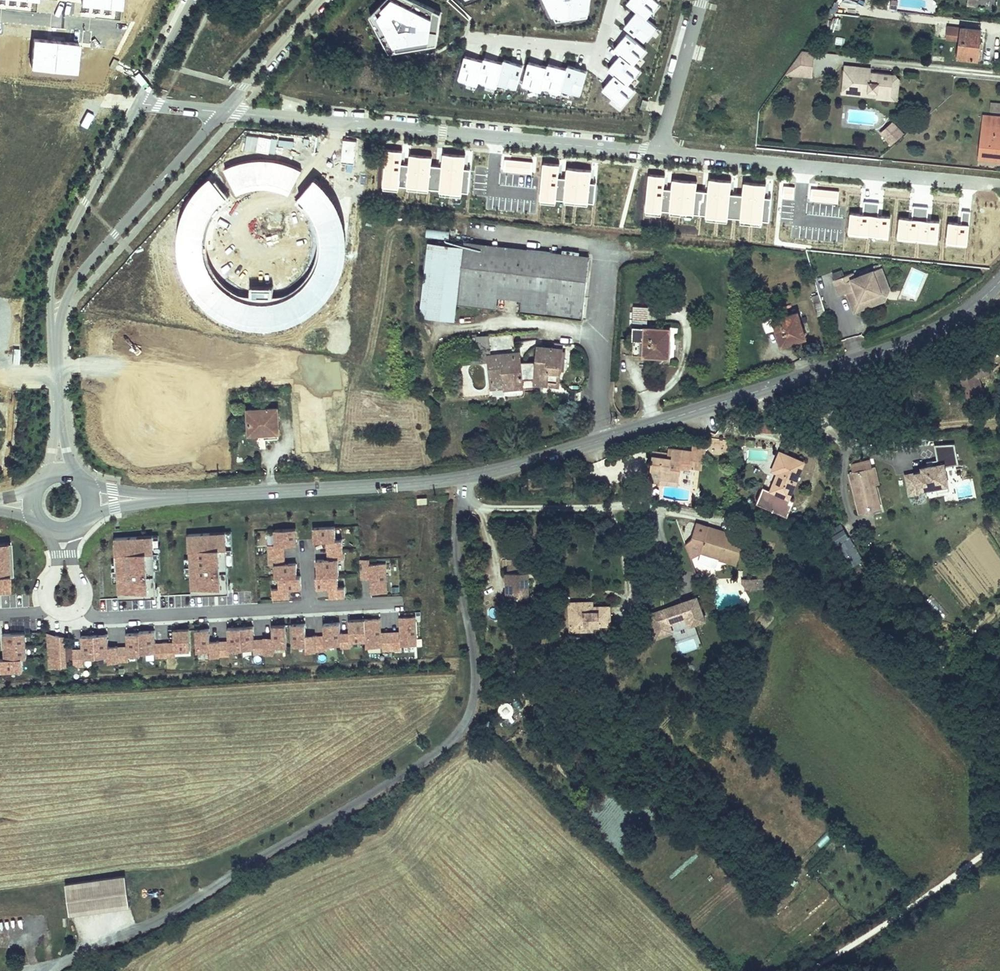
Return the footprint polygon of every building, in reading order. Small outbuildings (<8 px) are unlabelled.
[(83,6),(122,10),(123,0),(84,0),(83,6)] [(370,17),(390,54),(437,47),(441,14),(411,0),(387,0),(370,17)] [(556,22),(589,19),(592,0),(546,0),(556,22)] [(634,9),(649,21),(660,6),(654,1),(653,0),(630,0),(627,4),(634,9)] [(975,0),(974,6),(992,8),(993,0),(972,0),(975,0)] [(634,9),(622,24),(643,41),(655,26),(649,21),(634,9)] [(837,16),(835,25),(843,25),(844,17),(837,16)] [(980,31),(949,27),(948,39),(960,41),(958,57),(978,59),(980,31)] [(613,50),(619,54),(633,66),(647,50),(626,33),(613,50)] [(81,44),(33,38),(30,68),(78,73),(81,44)] [(816,50),(804,49),(787,72),(813,75),(816,50)] [(607,69),(614,74),(629,86),(640,71),(633,66),(619,54),(607,69)] [(485,62),(464,56),(457,82),(478,88),(479,83),(485,62)] [(486,59),(485,62),(479,83),(497,88),(498,85),(504,63),(486,59)] [(504,60),(504,63),(498,85),(517,91),(524,66),(504,60)] [(875,63),(848,61),(848,65),(858,66),(857,76),(866,77),(867,67),(875,67),(875,63)] [(549,68),(528,62),(521,89),(542,95),(543,90),(549,68)] [(550,65),(549,68),(543,90),(561,94),(562,92),(568,69),(550,65)] [(858,66),(848,65),(846,91),(871,94),(871,89),(880,90),(880,92),(894,93),(896,70),(875,67),(867,67),(866,77),(857,76),(858,66)] [(569,67),(568,69),(562,92),(581,97),(588,72),(569,67)] [(902,99),(905,70),(896,70),(894,93),(880,92),(880,90),(871,89),(871,94),(878,94),(878,97),(902,99)] [(614,74),(602,89),(623,106),(635,91),(629,86),(614,74)] [(990,115),(999,116),(999,104),(991,103),(990,115)] [(982,114),(978,156),(999,158),(999,116),(990,115),(982,114)] [(886,129),(890,134),(903,122),(898,118),(886,129)] [(903,122),(890,134),(896,140),(908,129),(903,122)] [(355,142),(342,141),(340,164),(354,165),(355,142)] [(401,151),(384,150),(381,192),(398,193),(399,189),(406,189),(406,192),(428,194),(428,191),(439,192),(439,197),(461,199),(462,194),(468,194),(470,171),(464,171),(465,157),(442,156),(441,169),(431,169),(431,158),(409,157),(408,167),(400,166),(401,151)] [(532,162),(504,160),(503,173),(531,175),(532,162)] [(271,161),(256,161),(239,164),(223,171),(235,197),(246,193),(260,190),(266,190),(276,192),(290,199),(302,172),(285,164),(271,161)] [(559,165),(543,163),(540,205),(556,206),(556,202),(564,203),(564,206),(587,207),(587,204),(593,205),(595,185),(590,185),(591,172),(566,170),(565,180),(558,180),(559,165)] [(769,224),(771,200),(765,200),(766,187),(743,185),(742,198),(730,197),(731,182),(708,180),(707,194),(696,194),(697,184),(671,182),(671,191),(664,191),(665,177),(648,175),(644,216),(661,218),(661,213),(669,214),(669,217),(693,219),(693,216),(705,217),(704,222),(727,224),(728,219),(740,220),(739,226),(762,228),(762,224),(769,224)] [(328,196),(315,183),(297,202),(308,215),(315,230),(317,246),(315,263),(308,278),(296,290),(282,298),(272,301),(272,291),(250,291),(249,301),(234,296),(220,286),(210,273),(204,257),(203,241),(207,225),(215,210),(227,199),(215,183),(212,186),(209,182),(196,195),(186,211),(179,229),(177,248),(179,266),(186,284),(196,300),(209,313),(225,323),(242,330),(261,332),(280,330),(298,324),(314,314),(327,301),(337,285),(344,267),(346,249),(344,230),(338,212),(328,196)] [(794,188),(784,187),(782,199),(793,201),(794,188)] [(839,192),(812,189),(811,201),(838,203),(839,192)] [(847,236),(868,237),(871,203),(863,203),(862,216),(849,215),(847,236)] [(878,204),(871,203),(868,237),(887,239),(888,218),(877,217),(878,204)] [(897,240),(918,242),(920,208),(912,207),(911,221),(898,220),(897,240)] [(927,208),(920,208),(918,242),(936,243),(938,223),(926,222),(927,208)] [(946,245),(967,246),(969,213),(962,212),(961,225),(948,224),(946,245)] [(457,303),(463,242),(435,239),(427,313),(456,315),(457,303)] [(478,243),(463,242),(457,303),(496,306),(497,295),(498,283),(504,284),(508,252),(478,249),(478,243)] [(528,253),(508,252),(504,284),(524,285),(523,298),(522,309),(584,314),(589,257),(578,256),(578,259),(553,256),(553,249),(529,247),(528,253)] [(855,271),(836,278),(842,293),(847,291),(848,294),(851,293),(853,292),(855,297),(854,297),(853,299),(857,309),(875,303),(871,294),(883,290),(880,281),(888,278),(883,266),(857,276),(855,271)] [(883,290),(871,294),(875,303),(887,298),(892,287),(888,278),(880,281),(883,290)] [(503,296),(523,298),(524,285),(504,284),(498,283),(497,295),(503,296)] [(819,311),(814,298),(805,301),(811,314),(819,311)] [(633,321),(632,349),(669,351),(670,323),(645,321),(646,303),(630,302),(629,321),(633,321)] [(754,317),(766,349),(800,336),(791,311),(768,320),(765,313),(754,317)] [(498,336),(498,350),(513,349),(513,336),(498,336)] [(560,379),(563,346),(540,343),(539,359),(523,359),(522,352),(499,354),(492,354),(493,370),(497,370),(506,369),(506,376),(506,383),(525,382),(525,374),(526,370),(538,371),(537,375),(538,377),(560,379)] [(278,436),(275,404),(246,407),(248,431),(258,431),(258,437),(278,436)] [(766,439),(767,431),(755,429),(754,437),(766,439)] [(711,454),(727,455),(728,440),(711,440),(711,454)] [(643,459),(642,481),(651,482),(651,479),(670,480),(671,469),(680,470),(680,467),(692,468),(693,452),(695,452),(695,444),(682,444),(682,450),(660,449),(660,453),(660,459),(643,459)] [(923,475),(906,477),(910,497),(937,491),(937,494),(950,492),(945,468),(957,466),(954,445),(935,447),(937,462),(926,464),(927,468),(922,470),(923,475)] [(787,499),(804,464),(780,453),(771,470),(777,473),(768,490),(761,486),(753,503),(784,518),(792,501),(787,499)] [(847,475),(856,514),(880,508),(876,492),(875,486),(871,487),(867,471),(871,470),(869,461),(850,465),(852,474),(847,475)] [(884,491),(878,468),(871,470),(867,471),(871,487),(875,486),(876,492),(884,491)] [(741,562),(750,538),(734,533),(733,534),(732,538),(727,536),(728,532),(712,527),(700,522),(695,538),(686,541),(692,555),(703,551),(722,558),(723,556),(741,562)] [(325,542),(334,542),(333,524),(313,526),(314,543),(325,542)] [(285,546),(297,546),(297,529),(275,530),(276,546),(285,546)] [(231,530),(187,533),(192,595),(228,594),(227,563),(232,563),(231,530)] [(115,536),(120,596),(156,594),(153,534),(115,536)] [(0,538),(0,586),(12,586),(11,570),(14,570),(12,537),(0,538)] [(334,542),(325,542),(326,549),(342,548),(341,541),(334,542)] [(285,546),(276,546),(267,547),(268,555),(285,554),(285,546)] [(342,548),(326,549),(327,559),(338,558),(343,558),(342,548)] [(503,562),(503,589),(526,590),(526,563),(528,561),(528,549),(506,549),(506,562),(503,562)] [(285,554),(268,555),(269,563),(275,562),(285,562),(285,554)] [(741,562),(723,556),(722,558),(722,560),(740,566),(741,562)] [(317,574),(339,572),(338,558),(327,559),(316,560),(317,574)] [(361,578),(372,578),(371,564),(371,559),(361,560),(361,578)] [(285,562),(275,562),(275,576),(279,576),(298,575),(298,562),(285,562)] [(372,578),(372,593),(385,593),(385,564),(371,564),(372,578)] [(339,572),(317,574),(318,588),(326,588),(340,587),(339,572)] [(298,575),(279,576),(280,590),(289,589),(303,589),(303,575),(298,575)] [(758,590),(758,578),(747,578),(747,583),(747,590),(758,590)] [(340,587),(326,588),(327,597),(347,597),(347,586),(340,587)] [(273,590),(272,600),(290,600),(289,589),(280,590),(273,590)] [(698,593),(649,611),(658,634),(672,629),(670,622),(687,615),(690,623),(707,617),(698,593)] [(588,596),(570,596),(570,625),(584,625),(584,612),(591,612),(591,620),(592,620),(610,620),(610,601),(593,601),(588,601),(588,596)] [(592,620),(591,620),(591,612),(584,612),(584,625),(592,625),(592,620)] [(352,628),(352,642),(365,642),(364,621),(352,621),(352,628)] [(402,629),(402,643),(415,643),(414,622),(402,622),(402,629)] [(327,630),(328,644),(340,644),(340,629),(340,623),(327,623),(327,630)] [(277,631),(278,645),(290,645),(290,624),(277,624),(277,631)] [(368,625),(368,646),(381,646),(381,630),(381,625),(368,625)] [(293,626),(294,647),(306,647),(306,631),(306,626),(293,626)] [(27,627),(5,629),(6,653),(2,653),(3,667),(25,666),(23,653),(28,652),(27,627)] [(230,634),(231,648),(243,648),(243,627),(230,627),(230,634)] [(243,627),(244,648),(256,648),(256,632),(256,627),(243,627)] [(176,640),(176,651),(191,651),(190,629),(175,628),(176,640)] [(352,642),(352,628),(340,629),(340,644),(340,649),(352,648),(352,642)] [(402,643),(402,629),(391,630),(391,650),(402,649),(402,643)] [(196,630),(197,651),(209,651),(209,635),(209,630),(196,630)] [(328,644),(327,630),(316,631),(317,651),(328,650),(328,644)] [(391,650),(391,630),(381,630),(381,646),(381,650),(391,650)] [(278,645),(277,631),(266,632),(267,652),(278,651),(278,645)] [(317,651),(316,631),(306,631),(306,647),(306,651),(317,651)] [(267,652),(266,632),(256,632),(256,648),(256,652),(267,652)] [(231,648),(230,634),(219,635),(220,655),(231,654),(231,648)] [(130,643),(130,657),(143,657),(143,635),(130,636),(130,643)] [(143,635),(143,657),(155,656),(156,641),(156,635),(143,635)] [(220,655),(219,635),(209,635),(209,651),(209,655),(220,655)] [(96,639),(96,660),(109,660),(109,644),(109,638),(96,639)] [(84,646),(84,660),(96,660),(96,639),(83,639),(84,646)] [(166,660),(166,640),(156,641),(155,656),(155,661),(166,660)] [(176,651),(176,640),(166,640),(166,660),(176,660),(176,651)] [(50,641),(50,663),(64,662),(62,641),(50,641)] [(130,657),(130,643),(119,644),(119,664),(130,663),(130,657)] [(119,664),(119,644),(109,644),(109,660),(109,664),(119,664)] [(84,660),(84,646),(73,646),(73,666),(84,666),(84,660)] [(499,717),(513,716),(512,702),(498,703),(499,717)] [(126,878),(67,887),(72,917),(131,908),(126,878)]
